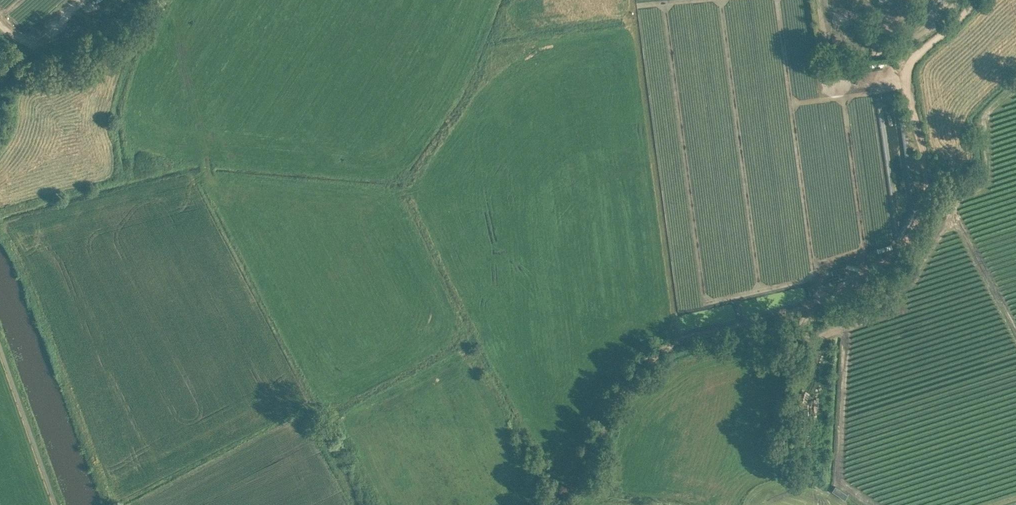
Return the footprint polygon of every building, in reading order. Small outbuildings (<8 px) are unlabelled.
[(524,36),(536,34),(536,27),(523,29),(524,36)]
